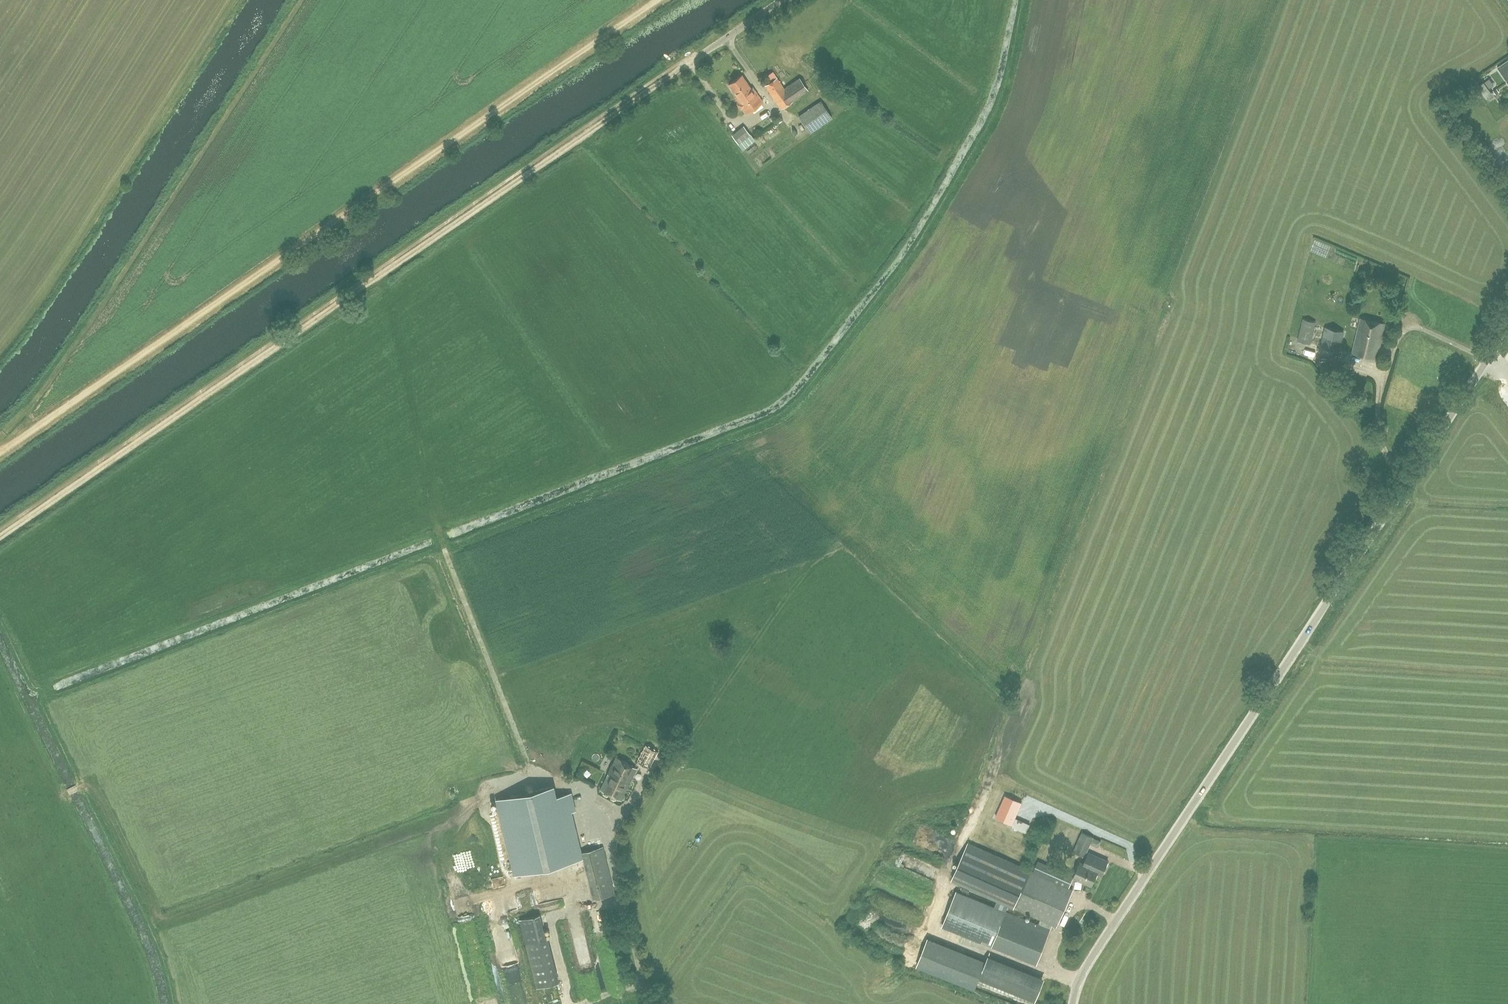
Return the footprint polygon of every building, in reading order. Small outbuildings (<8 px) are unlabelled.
[(1497,67),(1507,83),(1507,60),(1497,67)] [(768,76),(772,81),(765,85),(781,109),(808,90),(800,78),(785,89),(777,78),(774,73),(771,75),(768,76)] [(731,90),(733,90),(737,96),(735,97),(746,113),(763,102),(753,87),(751,88),(742,75),(729,84),(730,86),(730,87),(731,90)] [(1488,99),(1494,95),(1484,81),(1478,85),(1488,99)] [(810,133),(833,118),(821,101),(799,116),(810,133)] [(740,139),(751,131),(744,122),(734,130),(740,139)] [(762,131),(768,142),(783,135),(777,124),(762,131)] [(747,147),(749,154),(762,151),(760,143),(747,147)] [(1376,359),(1384,323),(1361,317),(1352,353),(1376,359)] [(1302,319),(1297,340),(1310,344),(1315,325),(1316,322),(1302,319)] [(1339,351),(1344,331),(1325,327),(1321,346),(1339,351)] [(649,768),(658,752),(646,745),(637,761),(649,768)] [(621,800),(637,768),(616,757),(610,769),(611,769),(601,788),(621,800)] [(515,874),(582,858),(571,812),(575,810),(570,794),(555,797),(553,786),(497,800),(515,874)] [(1011,805),(1003,801),(996,817),(1012,824),(1015,817),(1021,803),(1013,799),(1011,805)] [(1026,833),(1030,824),(1024,822),(1021,830),(1026,833)] [(1098,847),(1101,841),(1082,832),(1073,851),(1084,856),(1090,843),(1098,847)] [(1069,888),(1073,877),(1073,876),(1050,866),(1045,877),(968,843),(952,879),(997,900),(994,906),(956,891),(942,926),(981,942),(982,939),(993,943),(992,946),(1036,964),(1050,929),(1006,911),(1008,904),(1056,926),(1073,889),(1069,888)] [(594,899),(614,894),(603,847),(582,852),(594,899)] [(1098,871),(1103,873),(1108,861),(1088,853),(1083,864),(1098,871)] [(1073,877),(1092,885),(1098,871),(1083,864),(1080,863),(1073,876),(1073,877)] [(546,938),(540,914),(520,918),(537,986),(558,981),(547,938),(546,938)] [(601,918),(592,921),(598,935),(606,932),(601,918)] [(976,977),(984,955),(926,934),(918,956),(976,977)] [(604,951),(613,948),(611,941),(602,945),(604,951)] [(592,967),(591,967),(590,956),(581,957),(583,974),(592,974),(592,967)] [(1034,1001),(1042,983),(986,960),(978,979),(1034,1001)] [(557,981),(550,986),(553,992),(560,987),(557,981)]
